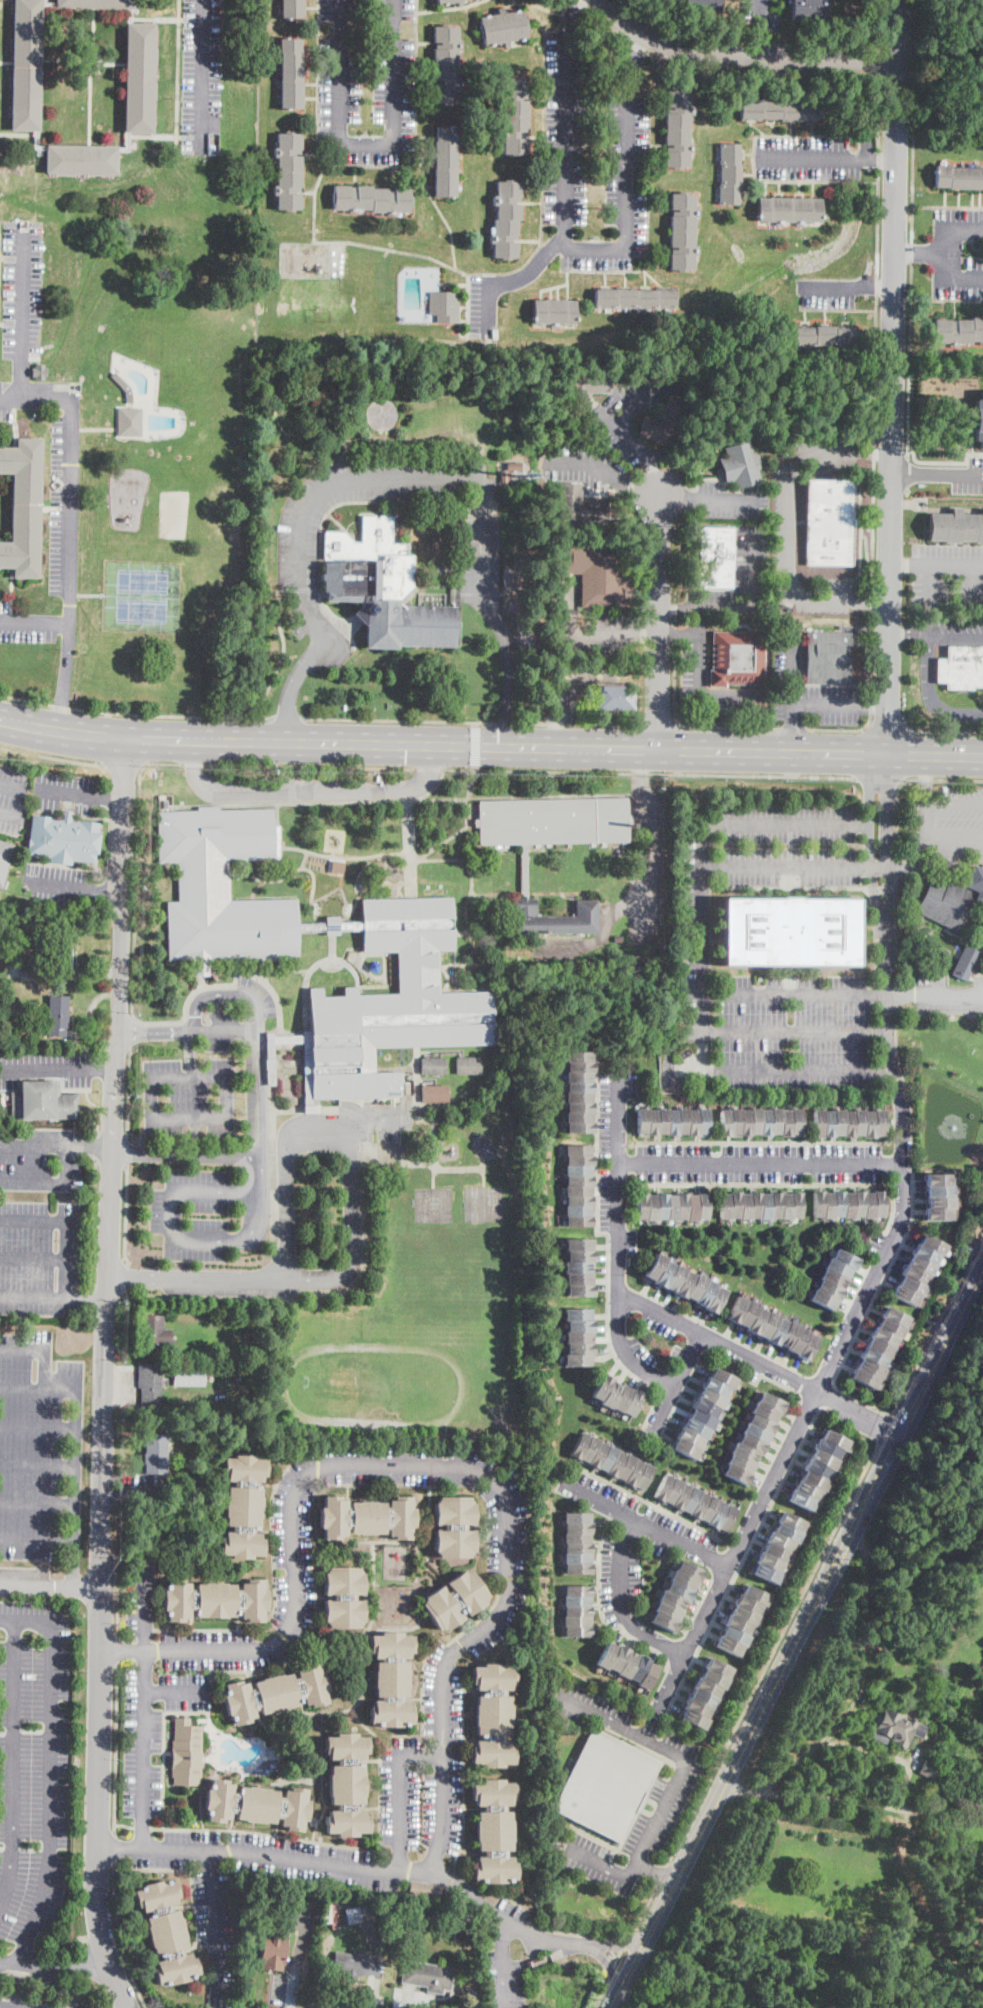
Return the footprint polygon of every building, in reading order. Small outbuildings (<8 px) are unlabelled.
[(11,131),(14,0),(43,0),(43,1),(42,5),(41,62),(40,132),(11,131)] [(56,1),(56,0),(134,0),(134,9),(56,8),(56,5),(56,1)] [(282,18),(282,0),(303,0),(303,18),(282,18)] [(684,10),(684,0),(719,0),(719,12),(684,10)] [(787,5),(788,0),(827,0),(826,21),(791,20),(792,6),(787,5)] [(503,8),(504,13),(522,10),(527,38),(509,41),(510,47),(504,48),(504,43),(486,46),(481,18),(499,15),(498,9),(503,8)] [(155,24),(152,134),(124,133),(127,23),(155,24)] [(461,42),(461,50),(458,50),(457,65),(460,65),(460,81),(463,81),(463,88),(460,88),(460,103),(436,103),(437,65),(434,64),(434,27),(458,27),(458,42),(461,42)] [(301,51),(301,53),(302,53),(303,109),(280,109),(280,39),(301,39),(301,51)] [(529,78),(529,97),(528,154),(504,154),(505,140),(501,140),(501,131),(504,131),(505,101),(501,101),(501,92),(505,92),(505,78),(529,78)] [(690,92),(689,168),(666,168),(666,147),(667,91),(690,92)] [(782,98),(782,100),(821,99),(822,119),(818,119),(818,121),(782,122),(781,120),(741,119),(740,100),(761,100),(761,98),(782,98)] [(458,127),(456,198),(435,197),(435,186),(437,127),(458,127)] [(301,194),(301,210),(277,209),(278,134),(302,134),(301,194)] [(741,176),(741,184),(738,184),(738,205),(719,205),(721,147),(721,143),(739,144),(739,165),(741,165),(741,176)] [(91,146),(116,147),(117,147),(118,175),(46,174),(46,146),(91,146)] [(950,167),(982,168),(982,190),(949,189),(949,188),(935,187),(935,165),(950,166),(950,167)] [(522,182),(521,202),(521,220),(518,220),(518,259),(494,258),(494,243),(491,243),(492,234),(495,234),(495,220),(498,220),(498,205),(495,205),(495,196),(497,196),(497,182),(522,182)] [(410,189),(410,213),(372,212),(372,210),(357,210),(357,212),(348,212),(348,210),(334,209),(334,185),(372,186),(372,188),(410,189)] [(698,209),(698,217),(694,217),(694,248),(698,248),(698,255),(694,255),(694,270),(671,270),(672,194),(695,194),(694,209),(698,209)] [(810,199),(820,199),(820,222),(756,221),(757,198),(769,197),(810,199)] [(608,290),(624,290),(676,290),(676,309),(596,309),(596,290),(608,290)] [(459,322),(459,323),(437,322),(437,315),(429,315),(430,292),(459,292),(459,322)] [(576,301),(576,324),(533,323),(534,300),(576,301)] [(973,317),(982,317),(982,342),(972,341),(972,343),(958,343),(958,347),(950,347),(950,343),(935,343),(935,319),(973,320),(973,317)] [(856,329),(855,348),(835,347),(835,345),(815,345),(815,347),(795,346),(796,328),(815,329),(815,326),(836,326),(836,328),(856,329)] [(45,364),(34,364),(34,375),(45,375),(45,364)] [(133,396),(133,404),(128,404),(127,392),(111,376),(116,371),(130,386),(133,396)] [(610,373),(609,393),(589,393),(589,411),(569,411),(569,393),(567,393),(567,372),(610,373)] [(975,441),(980,441),(980,450),(982,450),(982,391),(981,399),(976,399),(975,441)] [(685,410),(674,446),(638,435),(644,415),(661,421),(668,395),(688,401),(685,410)] [(143,408),(142,437),(118,436),(119,408),(143,408)] [(12,568),(12,577),(38,577),(40,437),(14,436),(14,446),(0,446),(0,473),(11,473),(10,540),(0,540),(0,568),(12,568)] [(750,437),(724,445),(726,454),(718,457),(726,483),(734,481),(736,488),(762,480),(750,437)] [(521,471),(507,471),(506,463),(521,463),(521,471)] [(509,483),(501,483),(500,472),(508,472),(509,483)] [(523,489),(512,490),(511,482),(522,480),(523,489)] [(853,526),(852,565),(806,565),(807,480),(854,480),(853,526)] [(608,501),(607,528),(559,527),(560,483),(582,484),(581,500),(608,501)] [(982,509),(982,542),(923,540),(924,513),(952,514),(952,508),(961,508),(960,514),(982,515),(982,509)] [(325,591),(325,580),(322,580),(322,574),(324,574),(325,532),(345,532),(355,543),(362,543),(363,516),(375,517),(375,519),(380,519),(380,517),(393,517),(392,545),(408,545),(408,556),(413,556),(412,587),(397,600),(397,607),(454,609),(455,588),(459,589),(458,652),(367,649),(368,628),(355,614),(362,609),(362,602),(325,600),(325,591)] [(732,530),(731,588),(697,587),(698,528),(732,528),(732,530)] [(625,543),(624,567),(634,567),(634,591),(624,591),(624,607),(582,607),(582,574),(562,574),(562,543),(625,543)] [(766,632),(765,686),(727,685),(727,686),(710,686),(710,669),(712,669),(713,631),(766,632)] [(851,649),(850,685),(807,684),(808,632),(852,633),(851,649)] [(947,646),(982,647),(982,687),(974,687),(974,690),(946,689),(946,683),(937,683),(937,659),(947,659),(947,646)] [(637,692),(636,710),(599,709),(599,686),(637,687),(637,692)] [(628,800),(628,817),(632,817),(632,828),(628,828),(628,842),(528,843),(529,899),(536,899),(536,917),(575,916),(575,901),(597,901),(598,933),(514,935),(514,899),(522,899),(521,845),(479,846),(478,827),(474,827),(474,819),(478,819),(477,801),(628,798),(628,800)] [(219,807),(219,809),(273,809),(273,826),(279,826),(280,860),(229,860),(230,900),(297,899),(298,922),(325,922),(325,917),(340,916),(340,922),(362,922),(361,899),(452,897),(453,951),(437,952),(438,992),(492,991),(493,1045),(418,1047),(418,1053),(414,1053),(414,1047),(374,1048),(374,1072),(400,1071),(401,1098),(312,1100),(312,1105),(319,1105),(319,1113),(304,1113),(302,1043),(275,1044),(276,1086),(267,1086),(266,1033),(273,1033),(273,1036),(302,1036),(302,1030),(310,1030),(309,988),(322,987),(322,996),(344,996),(343,988),(357,987),(357,995),(398,994),(397,953),(363,954),(363,931),(338,932),(339,936),(326,936),(326,932),(297,932),(298,957),(278,957),(278,961),(257,962),(257,958),(212,959),(213,976),(191,976),(191,960),(169,960),(168,903),(179,902),(178,863),(159,864),(158,812),(198,811),(198,807),(219,807)] [(72,818),(72,820),(100,824),(99,833),(100,833),(97,854),(95,853),(94,863),(72,861),(72,865),(49,863),(50,857),(27,855),(32,815),(60,819),(61,810),(72,812),(72,818)] [(2,889),(0,888),(0,842),(13,845),(2,889)] [(973,865),(982,869),(982,901),(975,898),(978,892),(975,891),(960,925),(957,924),(954,931),(916,914),(933,876),(949,884),(951,879),(964,885),(973,865)] [(798,897),(798,899),(857,899),(857,966),(721,965),(722,898),(780,899),(780,897),(798,897)] [(70,954),(69,972),(69,974),(54,974),(54,971),(33,971),(33,958),(54,958),(54,929),(70,929),(70,954)] [(969,978),(968,981),(953,974),(966,946),(981,952),(969,978)] [(69,1011),(69,1029),(69,1030),(66,1030),(66,1037),(48,1037),(48,1029),(41,1029),(41,1019),(48,1019),(48,996),(69,996),(69,1011)] [(570,1051),(593,1050),(593,1062),(565,1062),(565,1060),(562,1060),(561,1051),(570,1051)] [(480,1056),(479,1074),(455,1074),(455,1056),(480,1056)] [(420,1057),(444,1057),(444,1071),(420,1071),(420,1057)] [(593,1062),(592,1063),(594,1063),(594,1071),(567,1072),(567,1066),(565,1066),(565,1062),(593,1062)] [(594,1071),(594,1078),(592,1078),(593,1081),(564,1082),(564,1079),(562,1079),(562,1072),(567,1072),(594,1071)] [(59,1093),(59,1095),(78,1094),(78,1118),(11,1119),(11,1092),(21,1092),(21,1082),(59,1081),(59,1093)] [(593,1081),(593,1092),(568,1092),(567,1085),(564,1085),(564,1082),(593,1081)] [(421,1083),(446,1083),(447,1100),(421,1100),(421,1083)] [(565,1102),(565,1099),(562,1099),(562,1093),(567,1093),(568,1092),(593,1092),(593,1101),(565,1102)] [(567,1112),(567,1105),(565,1105),(565,1102),(593,1101),(593,1112),(567,1112)] [(678,1110),(678,1107),(688,1107),(688,1110),(688,1135),(678,1135),(678,1110)] [(647,1109),(647,1134),(647,1137),(636,1137),(637,1108),(647,1108),(647,1109)] [(667,1134),(658,1135),(658,1110),(658,1108),(668,1108),(668,1110),(667,1134)] [(697,1110),(697,1108),(708,1108),(708,1137),(697,1136),(697,1110)] [(742,1136),(730,1136),(730,1110),(729,1109),(741,1108),(741,1110),(742,1136)] [(750,1134),(750,1110),(750,1109),(761,1108),(761,1110),(761,1134),(750,1134)] [(647,1109),(658,1110),(658,1135),(659,1138),(653,1138),(653,1135),(647,1134),(647,1109)] [(780,1135),(771,1135),(771,1110),(770,1109),(781,1109),(781,1110),(780,1135)] [(790,1110),(790,1109),(801,1109),(801,1137),(790,1136),(790,1110)] [(835,1136),(836,1111),(835,1109),(844,1109),(844,1111),(844,1136),(835,1136)] [(678,1135),(678,1138),(674,1138),(674,1135),(667,1134),(668,1110),(678,1110),(678,1135)] [(688,1110),(697,1110),(697,1136),(688,1135),(688,1110)] [(730,1110),(730,1136),(720,1136),(719,1110),(730,1110)] [(750,1134),(750,1138),(748,1138),(748,1135),(742,1136),(741,1110),(750,1110),(750,1134)] [(771,1135),(771,1138),(768,1138),(767,1135),(761,1134),(761,1110),(771,1110),(771,1135)] [(790,1136),(780,1136),(780,1135),(781,1110),(790,1110),(790,1136)] [(822,1135),(822,1137),(812,1136),(813,1110),(823,1110),(823,1111),(822,1135)] [(864,1136),(853,1137),(853,1111),(853,1110),(864,1110),(864,1111),(864,1136)] [(873,1137),(873,1111),(873,1110),(884,1110),(883,1138),(873,1138),(873,1137)] [(836,1111),(835,1136),(835,1140),(829,1140),(829,1136),(822,1135),(823,1111),(836,1111)] [(844,1136),(844,1111),(853,1111),(853,1137),(854,1140),(851,1140),(851,1138),(844,1138),(844,1136)] [(873,1137),(863,1137),(864,1136),(864,1111),(873,1111),(873,1137)] [(593,1112),(593,1122),(565,1122),(565,1120),(566,1120),(566,1112),(567,1112),(593,1112)] [(593,1122),(593,1124),(592,1124),(592,1133),(568,1133),(568,1125),(565,1125),(565,1122),(593,1122)] [(591,1145),(591,1154),(565,1154),(565,1145),(591,1145)] [(566,1164),(566,1158),(564,1158),(564,1154),(565,1154),(591,1154),(591,1155),(594,1155),(594,1164),(566,1164)] [(594,1164),(594,1166),(591,1166),(591,1175),(564,1175),(564,1173),(566,1173),(566,1164),(594,1164)] [(949,1184),(924,1184),(924,1173),(949,1174),(949,1184)] [(566,1185),(566,1179),(564,1179),(564,1175),(591,1175),(593,1175),(593,1185),(590,1186),(566,1185)] [(926,1196),(925,1187),(924,1187),(924,1184),(949,1184),(949,1186),(950,1186),(949,1196),(926,1196)] [(590,1194),(565,1194),(565,1185),(566,1185),(590,1186),(590,1194)] [(822,1215),(812,1215),(812,1190),(822,1190),(822,1191),(822,1215)] [(842,1190),(842,1191),(843,1215),(832,1215),(832,1191),(832,1190),(842,1190)] [(863,1215),(853,1215),(852,1191),(852,1190),(863,1190),(863,1191),(863,1215)] [(873,1191),(873,1190),(883,1190),(883,1216),(873,1216),(873,1191)] [(740,1218),(730,1218),(729,1192),(728,1192),(739,1191),(739,1193),(740,1218)] [(832,1216),(822,1216),(822,1215),(822,1191),(832,1191),(832,1215),(832,1216)] [(842,1191),(852,1191),(853,1215),(853,1216),(843,1217),(843,1215),(842,1191)] [(873,1217),(863,1217),(863,1215),(863,1191),(873,1191),(873,1216),(873,1217)] [(729,1192),(730,1218),(730,1219),(719,1219),(719,1193),(729,1192)] [(739,1193),(750,1192),(750,1219),(751,1219),(740,1220),(740,1218),(739,1193)] [(761,1219),(750,1219),(750,1192),(761,1192),(761,1194),(761,1219)] [(781,1194),(781,1219),(770,1219),(770,1194),(770,1192),(781,1192),(781,1194)] [(790,1219),(789,1194),(789,1192),(801,1192),(801,1219),(790,1219)] [(647,1194),(649,1220),(636,1220),(636,1193),(647,1193),(647,1194)] [(656,1194),(668,1193),(668,1195),(669,1219),(657,1219),(656,1194)] [(707,1193),(708,1219),(697,1219),(697,1194),(696,1193),(707,1193)] [(567,1205),(567,1199),(564,1199),(564,1194),(565,1194),(590,1194),(593,1195),(593,1205),(567,1205)] [(647,1194),(656,1194),(657,1219),(657,1221),(649,1221),(649,1220),(647,1194)] [(687,1220),(676,1220),(676,1195),(676,1194),(687,1194),(687,1195),(687,1220)] [(687,1195),(697,1194),(697,1219),(697,1221),(687,1221),(687,1220),(687,1195)] [(761,1194),(770,1194),(770,1219),(761,1219),(761,1194)] [(789,1194),(790,1219),(781,1219),(781,1194),(789,1194)] [(668,1195),(676,1195),(676,1220),(677,1220),(669,1221),(669,1219),(668,1195)] [(926,1208),(926,1196),(949,1196),(953,1197),(953,1209),(950,1209),(926,1208)] [(593,1205),(593,1206),(590,1206),(590,1216),(564,1216),(563,1213),(565,1213),(565,1205),(567,1205),(593,1205)] [(950,1209),(950,1220),(923,1220),(923,1208),(926,1208),(950,1209)] [(590,1216),(593,1216),(593,1226),(567,1227),(567,1220),(564,1220),(564,1216),(590,1216)] [(917,1244),(922,1233),(946,1245),(941,1255),(939,1255),(917,1244)] [(591,1245),(591,1249),(565,1249),(559,1249),(559,1244),(566,1244),(566,1241),(567,1241),(567,1239),(591,1239),(591,1245)] [(939,1255),(934,1266),(911,1255),(909,1255),(915,1243),(917,1244),(939,1255)] [(565,1249),(591,1249),(592,1250),(593,1261),(589,1261),(566,1261),(566,1258),(561,1258),(561,1254),(566,1254),(566,1251),(565,1251),(565,1249)] [(829,1259),(834,1249),(857,1260),(853,1269),(829,1259)] [(652,1281),(643,1276),(654,1252),(664,1257),(664,1259),(652,1281)] [(934,1266),(929,1275),(906,1264),(907,1263),(911,1255),(934,1266)] [(846,1279),(823,1269),(822,1268),(827,1258),(829,1259),(853,1269),(851,1275),(849,1274),(846,1279)] [(664,1259),(675,1264),(664,1287),(663,1289),(651,1283),(652,1281),(664,1259)] [(565,1271),(559,1271),(559,1266),(564,1266),(564,1261),(566,1261),(589,1261),(589,1271),(565,1271)] [(685,1269),(673,1292),(664,1287),(675,1264),(685,1269)] [(901,1276),(899,1275),(905,1264),(906,1264),(929,1275),(924,1287),(901,1276)] [(695,1274),(683,1297),(683,1298),(672,1293),(673,1292),(685,1269),(695,1274)] [(819,1277),(823,1269),(846,1279),(847,1279),(846,1280),(848,1281),(846,1286),(844,1285),(842,1289),(819,1277)] [(565,1284),(565,1282),(560,1282),(560,1276),(566,1276),(566,1274),(565,1274),(565,1271),(589,1271),(589,1273),(590,1273),(590,1283),(565,1284)] [(694,1302),(683,1297),(695,1274),(695,1273),(706,1278),(705,1280),(694,1302)] [(897,1285),(901,1276),(924,1287),(920,1297),(919,1296),(897,1285)] [(815,1289),(819,1277),(842,1289),(845,1290),(842,1296),(840,1295),(836,1301),(815,1289)] [(704,1308),(694,1302),(705,1280),(715,1285),(704,1308)] [(565,1284),(590,1283),(593,1284),(594,1297),(566,1297),(566,1295),(562,1295),(562,1288),(566,1288),(566,1286),(565,1286),(565,1284)] [(704,1308),(715,1285),(725,1290),(712,1317),(708,1315),(709,1312),(703,1309),(704,1308)] [(897,1285),(919,1296),(914,1307),(890,1295),(895,1285),(897,1285)] [(815,1289),(836,1301),(831,1310),(808,1300),(813,1289),(815,1289)] [(735,1324),(732,1322),(731,1325),(726,1322),(727,1320),(724,1319),(736,1295),(746,1300),(735,1324)] [(746,1329),(735,1324),(746,1300),(747,1300),(757,1305),(756,1307),(746,1329)] [(903,1326),(881,1317),(879,1316),(884,1306),(907,1318),(903,1326)] [(766,1312),(755,1335),(745,1330),(746,1329),(756,1307),(766,1312)] [(564,1319),(564,1317),(564,1309),(590,1309),(590,1314),(590,1320),(564,1319)] [(767,1341),(755,1335),(766,1312),(766,1311),(778,1317),(777,1318),(767,1341)] [(172,1329),(172,1344),(161,1344),(161,1354),(142,1353),(142,1345),(143,1315),(163,1316),(163,1329),(172,1329)] [(876,1327),(881,1317),(903,1326),(902,1328),(904,1328),(900,1338),(897,1337),(876,1327)] [(787,1322),(776,1344),(774,1348),(769,1345),(770,1343),(767,1341),(777,1318),(787,1322)] [(564,1319),(590,1320),(592,1320),(592,1332),(591,1332),(566,1331),(566,1322),(564,1322),(564,1319)] [(787,1350),(776,1344),(787,1322),(788,1320),(799,1325),(798,1327),(787,1350)] [(897,1337),(891,1349),(869,1338),(867,1337),(873,1325),(876,1327),(897,1337)] [(798,1327),(808,1332),(807,1333),(795,1355),(787,1350),(798,1327)] [(591,1332),(591,1342),(566,1342),(566,1331),(591,1332)] [(807,1333),(817,1337),(806,1360),(795,1355),(807,1333)] [(864,1347),(869,1338),(891,1349),(893,1348),(887,1359),(887,1357),(864,1347)] [(566,1354),(566,1342),(591,1342),(592,1342),(592,1354),(589,1354),(566,1354)] [(859,1358),(858,1358),(863,1346),(864,1347),(887,1357),(882,1369),(859,1358)] [(589,1354),(590,1365),(565,1365),(565,1354),(566,1354),(589,1354)] [(855,1367),(859,1358),(882,1369),(883,1370),(878,1379),(855,1367)] [(161,1387),(161,1403),(141,1403),(142,1388),(138,1388),(139,1363),(159,1364),(159,1370),(162,1370),(161,1387)] [(714,1367),(737,1378),(731,1389),(729,1388),(709,1377),(714,1367)] [(878,1379),(872,1391),(849,1379),(855,1367),(878,1379)] [(174,1369),(205,1369),(204,1385),(174,1384),(174,1369)] [(613,1378),(601,1402),(591,1397),(602,1373),(613,1378)] [(701,1387),(705,1377),(706,1378),(707,1376),(709,1377),(729,1388),(724,1398),(701,1387)] [(613,1378),(614,1379),(613,1381),(620,1385),(610,1408),(600,1403),(601,1402),(613,1378)] [(610,1408),(620,1385),(621,1384),(632,1389),(620,1412),(610,1408)] [(696,1396),(699,1389),(700,1389),(701,1387),(724,1398),(725,1398),(719,1409),(719,1408),(696,1396)] [(620,1412),(632,1389),(636,1391),(643,1394),(641,1398),(632,1417),(620,1412)] [(759,1391),(788,1404),(785,1409),(782,1407),(779,1413),(754,1401),(759,1391)] [(714,1418),(691,1406),(696,1396),(719,1408),(714,1418)] [(779,1413),(781,1414),(779,1419),(775,1417),(773,1422),(752,1412),(749,1412),(754,1401),(779,1413)] [(688,1418),(692,1409),(690,1408),(691,1406),(714,1418),(716,1419),(711,1430),(710,1429),(688,1418)] [(773,1422),(775,1423),(774,1425),(776,1426),(775,1429),(772,1428),(769,1434),(747,1423),(752,1412),(773,1422)] [(682,1427),(687,1417),(688,1418),(710,1429),(705,1440),(705,1438),(682,1427)] [(769,1434),(764,1443),(741,1432),(746,1422),(747,1423),(769,1434)] [(705,1438),(699,1450),(676,1439),(675,1438),(681,1427),(682,1427),(705,1438)] [(819,1439),(824,1429),(848,1441),(843,1451),(842,1450),(819,1439)] [(150,1472),(146,1472),(145,1432),(165,1431),(166,1472),(150,1472)] [(581,1432),(589,1436),(578,1459),(578,1460),(569,1456),(581,1432)] [(764,1443),(764,1444),(765,1444),(765,1445),(767,1446),(766,1450),(763,1449),(760,1455),(757,1454),(736,1442),(741,1432),(764,1443)] [(589,1436),(590,1435),(599,1439),(587,1463),(578,1459),(589,1436)] [(842,1450),(836,1460),(813,1448),(812,1448),(817,1438),(819,1439),(842,1450)] [(608,1445),(597,1469),(597,1470),(586,1465),(587,1463),(599,1439),(601,1440),(600,1442),(608,1445)] [(676,1439),(699,1450),(694,1460),(671,1450),(676,1439)] [(757,1454),(757,1455),(759,1456),(758,1459),(755,1458),(753,1463),(730,1453),(729,1452),(734,1442),(736,1442),(757,1454)] [(606,1473),(597,1469),(608,1445),(609,1444),(617,1448),(606,1473)] [(617,1448),(619,1449),(618,1451),(626,1455),(615,1477),(606,1473),(617,1448)] [(836,1460),(831,1471),(829,1471),(807,1460),(813,1448),(836,1460)] [(623,1481),(615,1477),(626,1455),(627,1452),(636,1457),(623,1481)] [(753,1463),(754,1463),(753,1464),(756,1466),(754,1470),(751,1469),(749,1474),(727,1464),(725,1464),(730,1453),(753,1463)] [(255,1456),(255,1459),(266,1460),(265,1477),(262,1477),(262,1482),(254,1482),(254,1488),(260,1489),(260,1497),(261,1497),(260,1518),(259,1518),(259,1527),(254,1527),(253,1533),(260,1533),(260,1539),(264,1539),(263,1556),(252,1556),(252,1559),(231,1558),(231,1555),(220,1554),(221,1538),(224,1538),(225,1532),(231,1532),(232,1526),(226,1526),(226,1517),(225,1517),(226,1496),(227,1496),(228,1486),(234,1487),(234,1482),(226,1482),(226,1475),(223,1475),(224,1458),(234,1458),(235,1455),(255,1456)] [(636,1457),(637,1458),(636,1460),(644,1464),(633,1487),(624,1483),(624,1482),(623,1481),(636,1457)] [(829,1471),(825,1481),(804,1470),(801,1470),(807,1459),(807,1460),(829,1471)] [(633,1487),(644,1464),(645,1463),(655,1468),(644,1492),(633,1487)] [(727,1464),(749,1474),(750,1475),(745,1485),(722,1475),(727,1464)] [(799,1480),(804,1470),(825,1481),(827,1482),(822,1492),(821,1492),(799,1480)] [(671,1477),(673,1478),(661,1502),(653,1497),(665,1474),(671,1477)] [(682,1482),(671,1507),(661,1502),(673,1478),(674,1477),(683,1482),(682,1482)] [(821,1492),(816,1501),(815,1501),(793,1489),(798,1480),(799,1480),(821,1492)] [(682,1482),(693,1487),(682,1510),(681,1512),(671,1507),(682,1482)] [(689,1514),(682,1510),(693,1487),(692,1486),(701,1491),(700,1491),(689,1514)] [(793,1489),(815,1501),(810,1512),(786,1500),(792,1489),(793,1489)] [(710,1496),(699,1519),(698,1520),(689,1516),(689,1514),(700,1491),(710,1496)] [(707,1523),(699,1519),(710,1496),(710,1495),(718,1500),(707,1523)] [(349,1507),(350,1507),(350,1502),(384,1503),(384,1507),(388,1508),(389,1500),(394,1500),(394,1497),(411,1497),(411,1508),(414,1508),(414,1528),(410,1528),(410,1540),(394,1539),(394,1536),(388,1536),(388,1529),(385,1529),(385,1534),(350,1533),(350,1529),(346,1529),(346,1536),(340,1536),(340,1540),(324,1539),(324,1528),(320,1528),(321,1508),(324,1508),(324,1496),(340,1497),(340,1500),(346,1500),(346,1507),(349,1507)] [(470,1497),(470,1500),(471,1500),(471,1503),(474,1503),(474,1525),(465,1525),(465,1530),(474,1530),(474,1552),(471,1552),(471,1555),(469,1555),(469,1558),(439,1558),(439,1554),(437,1554),(437,1552),(435,1552),(435,1530),(443,1530),(443,1525),(435,1525),(435,1503),(437,1503),(437,1500),(439,1500),(439,1497),(470,1497)] [(727,1505),(714,1530),(706,1525),(707,1523),(718,1500),(720,1501),(719,1502),(727,1505)] [(714,1530),(727,1505),(728,1504),(738,1509),(725,1535),(714,1530)] [(589,1521),(565,1521),(565,1511),(589,1512),(589,1521)] [(777,1521),(782,1511),(805,1522),(801,1532),(777,1521)] [(565,1532),(565,1525),(563,1525),(563,1521),(565,1521),(589,1521),(589,1523),(592,1523),(592,1533),(589,1533),(565,1532)] [(801,1532),(796,1544),(793,1542),(770,1533),(776,1521),(777,1521),(801,1532)] [(564,1541),(564,1532),(565,1532),(589,1533),(589,1542),(564,1541)] [(770,1533),(793,1542),(790,1552),(765,1541),(769,1532),(770,1533)] [(565,1552),(565,1545),(562,1545),(562,1541),(564,1541),(589,1542),(593,1542),(592,1553),(590,1553),(565,1552)] [(790,1552),(785,1564),(784,1563),(760,1552),(765,1541),(790,1552)] [(565,1562),(565,1552),(590,1553),(590,1562),(565,1562)] [(756,1564),(754,1563),(759,1552),(760,1552),(784,1563),(779,1573),(756,1564)] [(679,1560),(703,1571),(698,1582),(698,1581),(674,1570),(679,1560)] [(590,1562),(593,1563),(593,1574),(565,1573),(565,1566),(564,1566),(564,1562),(565,1562),(590,1562)] [(779,1573),(780,1573),(776,1585),(751,1575),(756,1564),(779,1573)] [(361,1571),(361,1573),(363,1573),(363,1596),(355,1596),(354,1600),(363,1600),(363,1622),(361,1622),(361,1624),(359,1624),(359,1627),(328,1627),(328,1624),(327,1624),(327,1622),(324,1622),(324,1600),(333,1600),(333,1595),(324,1595),(324,1573),(327,1573),(327,1570),(328,1570),(328,1567),(359,1568),(359,1571),(361,1571)] [(668,1580),(668,1579),(673,1570),(674,1570),(698,1581),(693,1592),(668,1580)] [(464,1571),(466,1572),(468,1571),(469,1573),(471,1571),(489,1597),(486,1599),(487,1600),(484,1602),(486,1604),(469,1616),(464,1610),(460,1613),(464,1619),(446,1631),(444,1628),(442,1630),(441,1628),(439,1630),(421,1605),(424,1603),(423,1601),(425,1600),(424,1598),(442,1585),(447,1593),(451,1591),(446,1583),(464,1571)] [(263,1580),(263,1591),(266,1591),(266,1611),(263,1611),(262,1622),(246,1622),(246,1618),(240,1618),(240,1611),(235,1611),(235,1617),(226,1617),(226,1618),(204,1618),(204,1616),(195,1616),(195,1611),(189,1611),(189,1618),(183,1618),(183,1622),(167,1622),(167,1611),(164,1610),(164,1590),(167,1590),(167,1579),(184,1580),(184,1582),(190,1582),(189,1590),(196,1590),(196,1584),(204,1584),(205,1583),(226,1583),(226,1585),(235,1585),(234,1590),(240,1590),(241,1583),(246,1583),(247,1580),(263,1580)] [(663,1591),(668,1580),(693,1592),(687,1602),(685,1601),(663,1591)] [(745,1585),(769,1596),(763,1607),(762,1605),(740,1595),(745,1585)] [(566,1595),(566,1589),(562,1589),(562,1586),(592,1586),(592,1588),(592,1590),(592,1596),(590,1596),(566,1595)] [(685,1601),(680,1611),(658,1601),(657,1600),(662,1590),(663,1591),(685,1601)] [(734,1605),(733,1605),(738,1594),(740,1595),(762,1605),(757,1616),(734,1605)] [(563,1605),(564,1595),(566,1595),(590,1596),(589,1606),(563,1605)] [(680,1611),(682,1611),(677,1621),(654,1611),(653,1611),(658,1601),(680,1611)] [(565,1617),(566,1608),(562,1608),(562,1605),(563,1605),(589,1606),(592,1606),(592,1617),(589,1617),(565,1617)] [(730,1614),(734,1605),(757,1616),(752,1625),(730,1614)] [(654,1611),(677,1621),(672,1632),(649,1622),(654,1611)] [(725,1626),(722,1625),(728,1614),(730,1614),(752,1625),(747,1637),(725,1626)] [(590,1624),(590,1637),(565,1636),(565,1628),(562,1628),(562,1624),(564,1624),(590,1624)] [(719,1636),(725,1626),(747,1637),(748,1637),(743,1648),(742,1647),(719,1636)] [(402,1632),(402,1636),(413,1636),(413,1653),(410,1653),(410,1659),(402,1659),(402,1663),(407,1662),(407,1697),(402,1697),(402,1701),(409,1701),(409,1707),(413,1707),(413,1724),(401,1724),(401,1727),(381,1727),(381,1723),(370,1724),(370,1707),(373,1707),(373,1701),(381,1701),(381,1697),(375,1697),(375,1688),(374,1688),(374,1671),(376,1671),(375,1662),(380,1662),(380,1658),(374,1658),(374,1653),(370,1653),(370,1636),(381,1636),(381,1633),(402,1632)] [(742,1647),(737,1657),(714,1646),(719,1636),(742,1647)] [(611,1643),(616,1646),(605,1667),(606,1669),(595,1664),(607,1641),(611,1643)] [(513,1645),(512,1654),(504,1653),(505,1644),(513,1645)] [(618,1673),(605,1667),(616,1646),(617,1644),(629,1649),(628,1651),(618,1673)] [(618,1673),(628,1651),(638,1655),(627,1679),(617,1675),(618,1673)] [(637,1684),(627,1679),(638,1655),(638,1654),(649,1660),(648,1662),(637,1684)] [(704,1667),(709,1657),(732,1668),(727,1677),(704,1667)] [(317,1662),(320,1673),(324,1672),(329,1692),(325,1693),(328,1704),(311,1708),(310,1704),(305,1705),(303,1698),(298,1699),(299,1706),(261,1716),(259,1709),(253,1711),(255,1717),(250,1718),(251,1722),(234,1726),(231,1716),(228,1716),(223,1696),(227,1695),(224,1684),(241,1680),(241,1684),(247,1682),(249,1690),(255,1688),(253,1682),(262,1680),(261,1679),(282,1674),(282,1676),(291,1674),(292,1679),(298,1678),(297,1671),(302,1669),(301,1666),(317,1662)] [(648,1662),(658,1668),(646,1690),(636,1684),(637,1684),(648,1662)] [(504,1664),(504,1668),(515,1668),(515,1685),(512,1684),(511,1690),(504,1690),(504,1696),(510,1696),(510,1705),(511,1705),(511,1727),(509,1726),(509,1735),(504,1735),(504,1741),(511,1741),(511,1747),(514,1747),(514,1764),(503,1764),(503,1767),(482,1767),(482,1764),(471,1764),(471,1747),(475,1747),(475,1741),(482,1741),(482,1735),(477,1735),(477,1726),(475,1726),(475,1705),(477,1705),(477,1696),(483,1696),(483,1690),(476,1690),(476,1684),(472,1684),(472,1667),(483,1667),(483,1664),(504,1664)] [(727,1677),(727,1678),(727,1679),(723,1688),(700,1678),(704,1667),(727,1677)] [(692,1688),(697,1677),(700,1678),(723,1688),(722,1690),(720,1689),(716,1699),(692,1688)] [(687,1698),(692,1688),(716,1699),(711,1710),(711,1709),(687,1698)] [(711,1709),(705,1720),(684,1710),(682,1709),(687,1698),(711,1709)] [(892,1709),(928,1727),(922,1739),(912,1734),(905,1749),(894,1743),(895,1740),(888,1737),(885,1744),(872,1737),(882,1715),(888,1718),(892,1709)] [(684,1710),(705,1720),(708,1720),(702,1732),(679,1720),(684,1710)] [(201,1752),(203,1752),(203,1767),(200,1767),(200,1778),(197,1778),(197,1786),(173,1785),(173,1777),(171,1777),(173,1740),(174,1740),(174,1718),(190,1718),(190,1726),(202,1726),(201,1752)] [(636,1812),(620,1844),(551,1809),(592,1727),(661,1762),(645,1793),(641,1803),(636,1812)] [(356,1733),(356,1737),(368,1737),(368,1754),(365,1754),(365,1759),(357,1759),(357,1765),(363,1765),(363,1774),(364,1774),(364,1796),(363,1796),(363,1804),(358,1804),(358,1811),(365,1811),(365,1816),(369,1816),(369,1833),(357,1833),(357,1837),(337,1837),(337,1833),(326,1833),(326,1817),(329,1816),(329,1811),(337,1811),(337,1804),(331,1804),(331,1796),(329,1796),(329,1774),(331,1774),(331,1766),(337,1766),(336,1760),(329,1760),(329,1754),(325,1754),(325,1737),(336,1737),(336,1734),(356,1733)] [(283,1756),(276,1756),(275,1747),(286,1746),(286,1756),(283,1756)] [(938,1767),(932,1780),(918,1773),(925,1759),(938,1766),(938,1767)] [(277,1767),(268,1776),(255,1776),(255,1772),(266,1772),(273,1765),(273,1762),(277,1762),(277,1767)] [(233,1787),(233,1792),(238,1792),(239,1787),(248,1788),(248,1786),(269,1788),(269,1790),(278,1791),(277,1797),(283,1798),(284,1790),(290,1791),(290,1788),(307,1789),(306,1801),(309,1801),(307,1821),(303,1821),(302,1832),(286,1831),(286,1826),(280,1826),(281,1819),(276,1818),(275,1824),(266,1823),(265,1824),(244,1822),(244,1820),(236,1819),(236,1813),(230,1813),(229,1820),(223,1819),(223,1823),(207,1821),(208,1811),(205,1810),(207,1789),(210,1789),(211,1778),(228,1780),(228,1784),(233,1784),(233,1787)] [(504,1780),(504,1783),(515,1783),(515,1800),(512,1800),(512,1806),(504,1806),(504,1812),(510,1812),(510,1820),(512,1820),(512,1842),(511,1842),(511,1851),(504,1851),(504,1857),(512,1857),(512,1863),(515,1863),(515,1880),(504,1880),(504,1883),(482,1883),(482,1880),(473,1880),(473,1863),(476,1863),(476,1857),(483,1857),(483,1851),(477,1851),(477,1842),(476,1842),(476,1821),(477,1821),(477,1812),(483,1812),(483,1806),(476,1806),(476,1800),(472,1800),(472,1783),(483,1783),(483,1780),(504,1780)] [(163,1881),(164,1884),(175,1881),(179,1897),(176,1898),(177,1903),(170,1905),(171,1912),(177,1910),(179,1918),(181,1918),(186,1939),(185,1939),(187,1947),(181,1949),(183,1955),(190,1954),(192,1959),(194,1958),(198,1974),(188,1977),(189,1980),(166,1986),(166,1983),(158,1984),(155,1968),(158,1968),(156,1962),(163,1960),(161,1954),(155,1955),(153,1947),(152,1948),(147,1927),(148,1926),(146,1918),(152,1917),(150,1911),(143,1912),(141,1907),(139,1908),(135,1892),(145,1889),(144,1885),(163,1881)] [(352,1898),(351,1906),(344,1905),(345,1898),(352,1898)] [(362,1920),(348,1924),(345,1910),(359,1906),(362,1920)] [(285,1961),(284,1965),(282,1965),(282,1971),(261,1969),(262,1963),(260,1963),(263,1933),(288,1936),(285,1961)] [(377,1975),(377,1977),(369,1975),(368,1977),(361,1976),(361,1977),(358,1976),(357,1981),(343,1978),(344,1974),(339,1973),(339,1972),(333,1971),(336,1951),(380,1958),(377,1975)] [(452,1978),(450,1989),(450,1990),(443,1989),(442,1994),(426,1992),(427,1987),(401,1983),(405,1960),(454,1968),(452,1978)]
